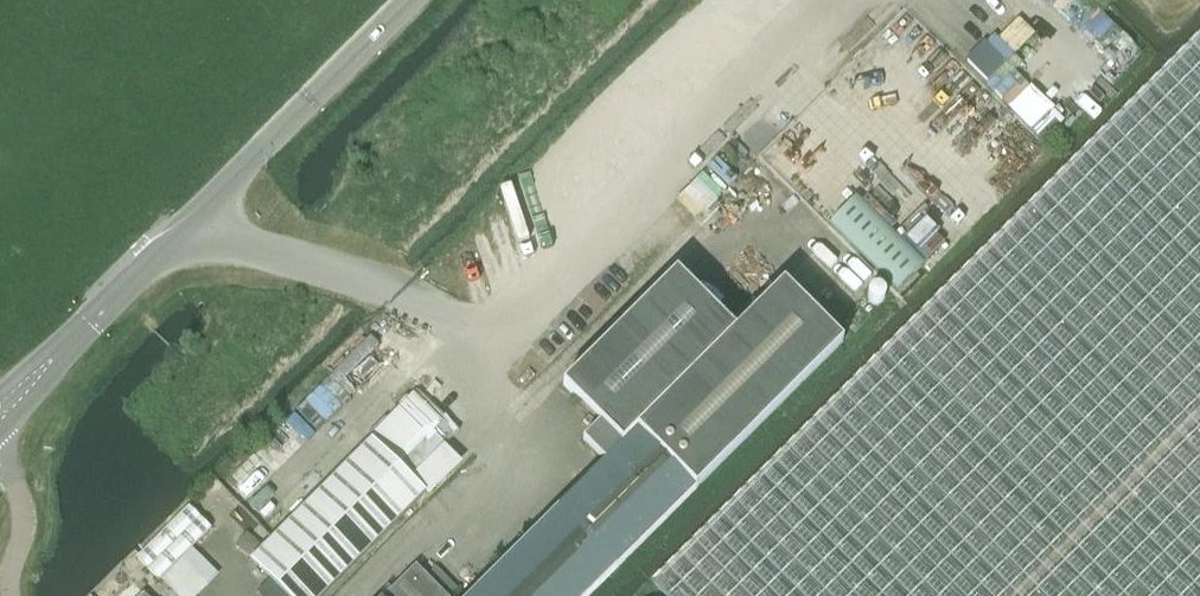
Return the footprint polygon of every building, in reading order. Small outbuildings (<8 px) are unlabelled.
[(665,595),(1199,595),(1199,33),(651,582),(665,595)] [(855,197),(830,223),(897,288),(922,262),(916,255),(895,235),(855,197)] [(940,230),(919,210),(895,235),(916,255),(940,230)] [(842,343),(783,284),(735,332),(676,273),(562,386),(600,424),(583,441),(604,462),(470,595),(589,595),(842,343)] [(287,595),(322,595),(424,494),(370,440),(251,560),(287,595)] [(158,581),(179,559),(191,548),(211,528),(189,506),(136,559),(158,581)] [(218,574),(191,548),(179,559),(207,586),(218,574)] [(415,566),(385,595),(445,595),(415,566)]
